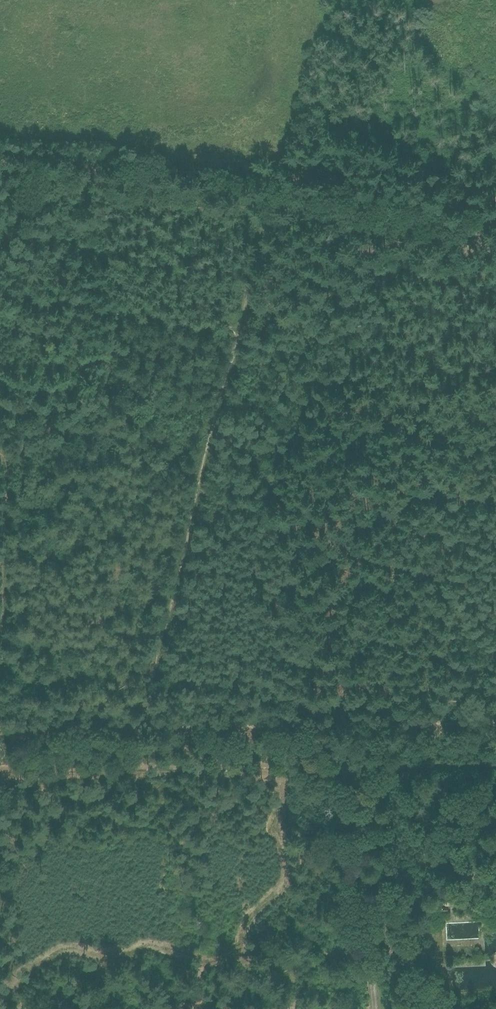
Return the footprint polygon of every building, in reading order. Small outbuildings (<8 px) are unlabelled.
[(409,919),(404,929),(417,934),(421,924),(409,919)]
